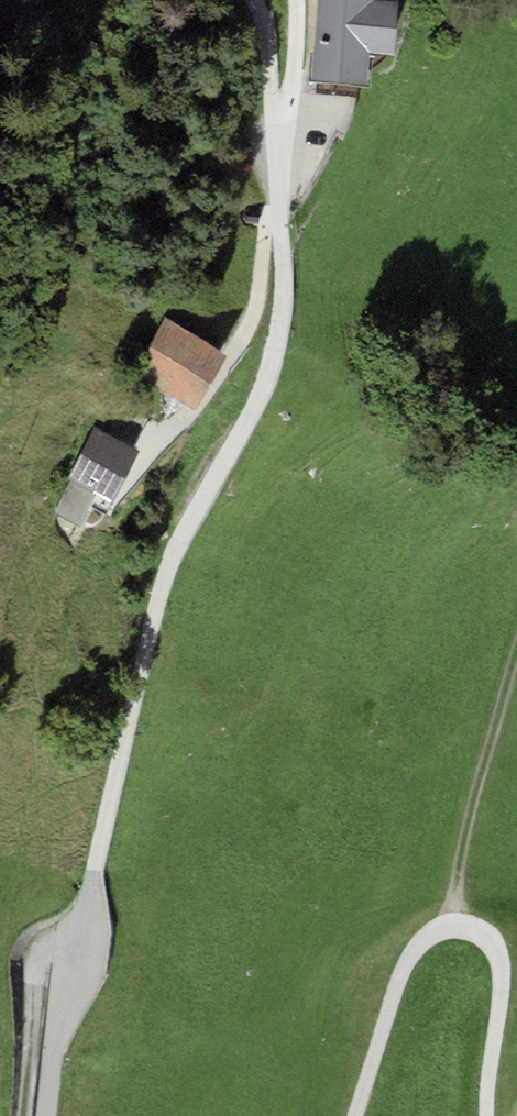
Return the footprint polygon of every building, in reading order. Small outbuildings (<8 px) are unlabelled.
[(310,82),(367,87),(370,52),(393,54),(398,1),(381,0),(317,0),(310,82)] [(259,224),(262,205),(254,207),(247,210),(243,216),(244,222),(252,224),(259,224)] [(227,356),(165,317),(131,372),(192,410),(227,356)] [(139,452),(94,429),(68,479),(71,481),(97,494),(112,502),(139,452)] [(80,526),(97,494),(71,481),(54,513),(80,526)]
